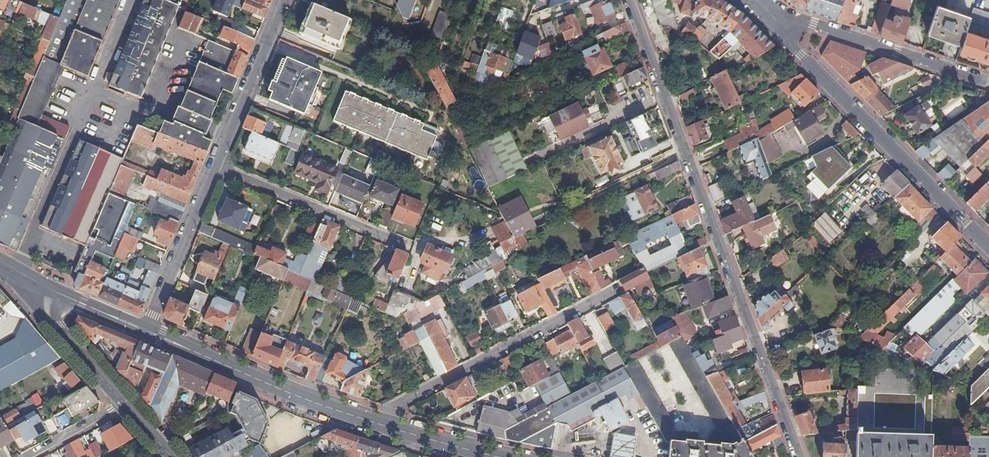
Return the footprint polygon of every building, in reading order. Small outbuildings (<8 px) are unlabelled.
[(1,18),(8,0),(0,0),(0,18),(1,18)] [(36,128),(40,118),(63,68),(88,78),(120,0),(68,0),(60,19),(50,43),(41,65),(37,74),(31,89),(21,112),(18,120),(36,128)] [(163,0),(145,0),(108,86),(140,100),(180,7),(163,0)] [(269,9),(251,2),(247,0),(238,0),(237,2),(244,5),(242,10),(252,14),(251,18),(263,22),(269,9)] [(251,2),(269,9),(272,0),(252,0),(251,2)] [(317,7),(342,17),(345,10),(332,4),(334,0),(319,0),(317,7)] [(397,5),(400,14),(402,18),(407,20),(411,11),(406,8),(409,0),(399,0),(397,5)] [(406,8),(411,11),(415,0),(409,0),(406,8)] [(572,0),(535,0),(529,16),(572,0)] [(682,32),(671,6),(669,5),(667,0),(650,0),(668,47),(685,41),(682,32)] [(671,2),(684,7),(681,14),(692,19),(694,16),(712,22),(719,26),(717,30),(722,33),(725,30),(730,34),(710,53),(720,60),(722,58),(728,64),(737,55),(731,49),(732,48),(735,51),(741,45),(750,55),(745,60),(748,64),(774,47),(756,29),(743,16),(725,5),(713,0),(672,0),(671,2)] [(793,6),(805,10),(808,0),(789,0),(793,6)] [(805,10),(823,16),(837,21),(844,0),(808,0),(805,10)] [(837,21),(856,27),(857,21),(851,18),(856,2),(851,0),(844,0),(837,21)] [(902,42),(910,18),(900,15),(900,16),(896,15),(894,17),(893,19),(894,22),(890,20),(891,16),(893,16),(896,7),(903,9),(903,11),(905,12),(905,10),(906,10),(910,0),(893,0),(891,5),(881,35),(890,38),(902,42)] [(594,24),(595,26),(615,17),(607,2),(591,10),(596,22),(594,24)] [(867,31),(881,35),(891,5),(882,2),(873,29),(869,27),(867,31)] [(18,9),(16,16),(18,17),(19,14),(36,21),(38,17),(40,11),(21,3),(18,9)] [(317,7),(314,6),(301,36),(335,51),(348,20),(342,17),(317,7)] [(951,42),(961,14),(939,6),(934,19),(929,32),(929,34),(951,42)] [(974,7),(969,20),(988,27),(988,13),(974,7)] [(499,8),(496,22),(505,24),(508,10),(499,8)] [(431,36),(443,41),(452,17),(439,12),(431,36)] [(202,20),(186,13),(179,29),(196,36),(202,20)] [(966,32),(969,20),(970,17),(961,14),(951,42),(961,46),(966,32)] [(51,16),(42,39),(50,43),(60,19),(51,16)] [(565,41),(582,35),(575,16),(566,20),(567,24),(560,27),(565,41)] [(929,32),(934,19),(927,16),(922,29),(929,32)] [(0,22),(0,35),(3,27),(8,28),(9,26),(0,22)] [(551,22),(541,24),(544,37),(554,35),(551,22)] [(682,32),(685,41),(694,48),(706,32),(702,28),(704,24),(702,22),(699,26),(698,25),(696,28),(698,29),(697,31),(689,25),(683,32),(682,33),(682,32)] [(626,23),(592,40),(593,42),(603,37),(605,42),(623,33),(629,31),(626,23)] [(228,30),(244,37),(247,31),(230,24),(228,30)] [(252,49),(255,41),(244,37),(228,30),(220,27),(216,37),(236,46),(234,52),(248,58),(252,49)] [(393,39),(404,44),(407,37),(398,32),(393,39)] [(966,32),(961,46),(959,53),(988,63),(988,39),(966,32)] [(523,34),(517,52),(533,58),(539,40),(523,34)] [(33,62),(41,65),(50,43),(42,39),(33,62)] [(239,79),(248,58),(234,52),(208,42),(181,106),(211,118),(222,91),(232,96),(239,79)] [(857,50),(831,42),(821,56),(847,82),(872,107),(881,116),(896,109),(868,77),(860,81),(855,76),(861,71),(866,53),(857,50)] [(597,46),(582,53),(593,77),(611,68),(603,50),(600,51),(597,46)] [(476,74),(475,80),(482,82),(487,67),(502,72),(507,60),(485,51),(479,67),(476,74)] [(326,75),(285,58),(268,101),(309,117),(326,75)] [(891,62),(883,59),(867,66),(872,77),(878,74),(883,85),(912,72),(914,69),(891,62)] [(32,62),(28,70),(37,74),(41,65),(33,62),(32,62)] [(463,86),(473,88),(475,80),(476,74),(479,67),(467,63),(466,65),(469,67),(463,86)] [(615,70),(619,79),(620,79),(630,74),(626,65),(615,70)] [(707,71),(711,79),(721,74),(717,66),(707,71)] [(445,107),(454,103),(455,102),(437,67),(432,70),(427,73),(445,107)] [(709,78),(703,67),(697,70),(702,81),(709,78)] [(801,75),(795,68),(789,75),(793,79),(801,75)] [(643,84),(647,81),(646,77),(643,69),(630,74),(620,79),(625,89),(642,81),(643,84)] [(27,81),(25,86),(31,89),(37,74),(28,70),(24,79),(27,81)] [(721,74),(711,79),(726,111),(741,103),(728,76),(728,77),(726,72),(721,74)] [(801,75),(793,79),(783,84),(792,93),(791,94),(805,107),(820,94),(813,87),(801,75)] [(932,83),(930,78),(921,82),(923,86),(932,83)] [(618,80),(605,86),(614,106),(621,103),(620,99),(618,97),(625,94),(618,80)] [(25,86),(16,109),(21,112),(31,89),(25,86)] [(677,96),(682,103),(695,96),(690,88),(677,96)] [(981,91),(979,100),(988,103),(988,102),(988,94),(981,91)] [(344,93),(333,122),(427,160),(436,139),(421,133),(424,125),(344,93)] [(943,110),(947,118),(966,107),(961,99),(943,110)] [(917,108),(922,114),(930,108),(926,102),(918,108),(917,108)] [(934,139),(961,168),(962,167),(988,141),(988,102),(988,103),(934,139)] [(447,111),(466,147),(468,146),(468,143),(452,110),(456,108),(454,103),(445,107),(447,111)] [(578,105),(550,118),(560,141),(588,128),(584,120),(588,119),(585,111),(581,113),(578,105)] [(202,138),(211,118),(181,106),(173,126),(202,138)] [(825,116),(819,106),(810,111),(810,113),(794,123),(793,121),(784,126),(787,132),(796,126),(799,130),(796,132),(797,134),(800,133),(806,144),(823,134),(816,122),(825,116)] [(931,126),(922,114),(917,108),(904,117),(917,135),(931,126)] [(21,112),(16,109),(15,109),(10,121),(16,124),(18,120),(21,112)] [(247,118),(242,129),(251,133),(279,144),(290,149),(297,151),(306,132),(251,109),(247,118)] [(623,120),(637,152),(654,145),(640,113),(623,120)] [(791,114),(756,134),(758,139),(759,141),(771,134),(784,126),(793,121),(795,120),(791,114)] [(36,128),(65,141),(69,131),(40,118),(36,128)] [(18,120),(16,124),(12,135),(2,158),(0,164),(0,246),(16,253),(65,141),(36,128),(18,120)] [(704,121),(687,129),(691,138),(694,147),(708,140),(704,127),(706,126),(704,121)] [(860,134),(847,121),(842,126),(853,138),(860,134)] [(207,154),(212,142),(202,138),(173,126),(164,122),(158,135),(207,154)] [(749,124),(741,127),(744,134),(754,129),(752,123),(749,124)] [(200,172),(207,154),(158,135),(137,127),(131,142),(151,150),(153,146),(195,161),(192,168),(200,172)] [(754,129),(744,134),(733,139),(737,149),(739,148),(758,139),(756,134),(755,130),(754,129)] [(469,154),(487,188),(527,170),(508,131),(467,150),(468,151),(469,154)] [(279,144),(251,133),(244,150),(271,162),(279,144)] [(783,156),(771,134),(759,141),(768,165),(783,156)] [(599,139),(586,145),(592,157),(600,176),(623,165),(611,138),(600,143),(599,139)] [(759,141),(758,139),(739,148),(745,165),(754,161),(762,181),(772,176),(768,165),(759,141)] [(933,140),(916,152),(923,159),(924,158),(928,154),(931,157),(937,152),(935,149),(939,146),(933,140)] [(962,167),(970,174),(988,156),(988,142),(988,141),(962,167)] [(120,166),(123,160),(80,142),(42,227),(79,244),(85,247),(89,238),(108,194),(120,166)] [(592,157),(586,145),(579,148),(585,161),(592,157)] [(339,163),(346,166),(352,152),(339,146),(333,158),(340,161),(339,163)] [(845,156),(835,146),(811,158),(816,168),(811,173),(815,178),(812,181),(825,195),(851,168),(842,159),(845,156)] [(284,163),(291,166),(297,152),(297,151),(290,149),(284,163)] [(294,173),(299,175),(306,157),(306,156),(302,154),(294,173)] [(306,157),(299,175),(318,183),(315,190),(325,195),(336,170),(306,157)] [(677,162),(653,173),(657,182),(680,171),(677,162)] [(948,165),(938,175),(946,183),(955,173),(948,165)] [(134,172),(120,166),(108,194),(122,199),(134,172)] [(197,178),(200,172),(192,168),(189,175),(197,178)] [(190,195),(197,178),(189,175),(187,179),(183,177),(182,179),(161,170),(157,181),(190,195)] [(908,184),(896,172),(882,185),(893,197),(908,184)] [(597,186),(607,182),(605,175),(594,180),(597,186)] [(342,176),(335,193),(362,205),(369,188),(342,176)] [(186,205),(190,195),(157,181),(147,177),(143,188),(162,195),(186,205)] [(973,185),(980,192),(988,183),(982,177),(973,185)] [(391,207),(398,191),(376,182),(369,198),(391,207)] [(723,182),(709,187),(715,203),(729,197),(723,182)] [(967,204),(975,212),(988,198),(988,182),(988,183),(980,192),(967,204)] [(634,194),(618,201),(625,214),(628,213),(632,222),(657,210),(647,187),(634,193),(634,194)] [(122,199),(108,194),(89,238),(103,244),(106,237),(111,227),(120,231),(125,234),(127,228),(136,205),(122,199)] [(184,209),(186,205),(162,195),(158,203),(183,213),(184,209)] [(694,206),(690,196),(666,208),(671,216),(694,206)] [(392,216),(392,218),(414,227),(422,205),(401,197),(392,216)] [(738,214),(722,222),(727,235),(742,227),(754,222),(747,206),(744,198),(734,203),(738,214)] [(498,209),(501,214),(505,223),(513,238),(532,229),(518,199),(498,209)] [(244,217),(247,209),(227,200),(218,222),(244,233),(247,224),(242,221),(244,217)] [(137,201),(136,205),(150,211),(152,207),(137,201)] [(178,223),(183,213),(158,203),(154,213),(170,219),(178,223)] [(754,222),(760,219),(753,204),(747,206),(754,222)] [(869,219),(882,208),(879,204),(872,211),(867,205),(861,211),(869,219)] [(694,206),(671,216),(676,225),(686,221),(689,228),(700,223),(694,206)] [(887,211),(883,207),(882,208),(869,219),(867,221),(871,225),(887,211)] [(252,211),(247,209),(244,217),(249,219),(252,211)] [(378,227),(386,231),(392,218),(392,216),(384,213),(378,227)] [(842,231),(825,213),(812,226),(828,244),(842,231)] [(777,230),(770,215),(766,216),(760,219),(754,222),(742,227),(746,234),(749,242),(753,250),(765,244),(762,237),(777,230)] [(676,225),(671,216),(625,238),(628,245),(642,269),(645,274),(677,259),(697,249),(708,244),(705,237),(685,247),(681,238),(676,225)] [(173,235),(178,223),(170,219),(168,224),(160,221),(154,235),(159,237),(157,242),(168,247),(173,235)] [(308,256),(307,258),(299,276),(311,281),(314,282),(320,267),(315,265),(321,251),(326,253),(327,249),(329,250),(330,250),(339,227),(323,220),(320,226),(308,256)] [(304,254),(308,256),(320,226),(312,222),(305,238),(310,240),(304,254)] [(513,238),(505,223),(492,229),(504,252),(517,245),(514,239),(513,238)] [(951,228),(947,224),(943,228),(942,227),(938,228),(930,236),(944,251),(932,260),(936,263),(941,258),(957,242),(961,238),(951,228)] [(202,225),(199,233),(223,243),(229,245),(239,249),(253,256),(256,249),(248,245),(202,225)] [(125,234),(139,240),(142,234),(127,228),(125,234)] [(132,238),(124,235),(123,237),(117,252),(124,255),(132,238)] [(517,245),(521,251),(528,246),(522,235),(514,239),(517,245)] [(117,252),(123,237),(120,236),(107,268),(110,269),(117,252)] [(821,252),(814,236),(809,239),(816,254),(821,252)] [(628,245),(625,238),(611,245),(613,250),(589,261),(594,270),(617,260),(614,252),(620,249),(628,245)] [(957,242),(941,258),(953,271),(967,258),(958,250),(962,246),(957,242)] [(193,282),(196,284),(204,287),(208,278),(214,280),(222,262),(229,245),(223,243),(218,255),(216,254),(215,257),(205,253),(202,261),(199,260),(196,265),(199,266),(193,282)] [(239,249),(229,245),(222,262),(232,267),(239,249)] [(257,247),(256,249),(253,256),(260,259),(288,271),(299,276),(307,258),(298,254),(294,264),(287,262),(285,265),(283,263),(287,254),(272,248),(272,250),(270,249),(268,252),(257,247)] [(426,265),(423,273),(439,280),(443,272),(446,273),(452,258),(428,247),(421,263),(426,265)] [(329,250),(327,249),(326,253),(321,251),(315,265),(320,267),(314,282),(315,282),(329,250)] [(614,252),(617,260),(624,256),(620,249),(614,252)] [(709,273),(697,249),(677,259),(682,268),(683,267),(687,276),(685,277),(688,282),(703,275),(709,273)] [(789,259),(782,250),(770,259),(776,267),(789,259)] [(408,256),(396,251),(390,265),(385,263),(375,276),(376,281),(387,286),(391,277),(398,280),(404,266),(408,256)] [(93,257),(83,253),(75,273),(82,276),(76,289),(85,292),(98,298),(102,287),(103,285),(98,283),(104,269),(91,263),(93,257)] [(825,259),(823,256),(814,265),(816,267),(825,259)] [(592,275),(584,257),(565,266),(568,272),(576,268),(590,296),(600,291),(592,275)] [(967,258),(953,271),(958,276),(971,263),(967,258)] [(288,271),(260,259),(256,270),(262,273),(262,274),(276,279),(283,282),(283,281),(288,271)] [(987,274),(974,260),(971,263),(958,276),(954,280),(966,293),(969,292),(987,274)] [(157,274),(160,267),(147,262),(145,268),(148,270),(157,274)] [(504,268),(501,262),(488,268),(489,271),(492,269),(494,273),(504,268)] [(942,274),(933,265),(887,311),(894,317),(905,305),(908,308),(942,274)] [(127,280),(130,271),(122,268),(119,277),(127,280)] [(109,271),(104,269),(98,283),(103,285),(105,280),(109,271)] [(540,278),(537,279),(540,285),(543,290),(565,279),(560,269),(540,278)] [(645,274),(642,269),(619,281),(625,291),(634,287),(636,291),(641,288),(644,292),(653,287),(645,274)] [(153,284),(157,274),(148,270),(144,280),(153,284)] [(288,271),(283,281),(307,291),(311,281),(299,276),(288,271)] [(599,271),(592,275),(600,291),(611,285),(609,280),(604,282),(599,271)] [(483,274),(482,272),(471,278),(474,285),(486,279),(483,274)] [(703,275),(688,282),(684,284),(693,310),(701,308),(714,303),(703,275)] [(471,278),(453,287),(460,300),(469,295),(465,289),(474,285),(471,278)] [(338,279),(333,290),(337,292),(342,294),(345,285),(347,281),(340,279),(338,279)] [(105,280),(103,285),(102,287),(123,296),(125,289),(105,280)] [(152,287),(153,284),(144,280),(141,287),(150,291),(152,287)] [(919,339),(966,293),(954,280),(907,327),(916,336),(919,339)] [(314,282),(311,281),(307,291),(322,298),(326,288),(315,282),(314,282)] [(758,319),(787,293),(778,283),(775,283),(770,287),(772,289),(753,306),(758,319)] [(194,290),(195,291),(207,296),(210,290),(204,287),(196,284),(194,290)] [(342,294),(352,298),(354,300),(356,296),(355,289),(345,285),(342,294)] [(543,290),(540,285),(518,296),(526,312),(541,304),(549,318),(557,313),(543,290)] [(800,290),(796,285),(787,293),(758,319),(763,332),(770,327),(767,323),(784,308),(788,311),(794,306),(788,300),(800,290)] [(118,306),(123,296),(102,287),(98,298),(109,303),(118,306)] [(141,287),(139,293),(136,301),(144,305),(150,291),(141,287)] [(139,293),(126,288),(125,289),(123,296),(118,306),(128,311),(137,315),(141,312),(144,305),(136,301),(139,293)] [(204,321),(229,332),(247,291),(241,288),(233,305),(218,298),(213,300),(209,308),(204,321)] [(326,288),(322,298),(332,302),(337,292),(333,290),(326,288)] [(981,295),(980,293),(926,346),(919,339),(916,336),(907,346),(906,345),(903,347),(905,349),(921,364),(925,359),(929,363),(925,367),(933,370),(968,337),(988,316),(988,288),(981,295)] [(186,307),(171,300),(165,314),(168,320),(179,325),(182,327),(189,308),(191,309),(191,310),(200,314),(207,296),(195,291),(193,296),(191,295),(186,307)] [(337,292),(332,302),(347,309),(352,298),(342,294),(337,292)] [(646,326),(626,294),(608,303),(613,311),(622,306),(624,310),(637,331),(646,326)] [(430,299),(436,309),(436,310),(444,306),(439,295),(430,299)] [(508,299),(507,296),(498,301),(500,305),(508,321),(517,316),(508,299)] [(732,308),(728,297),(714,303),(701,308),(705,320),(715,317),(714,315),(717,314),(732,308)] [(347,309),(346,312),(356,316),(362,303),(354,300),(352,298),(347,309)] [(510,298),(508,299),(517,316),(518,319),(521,317),(510,298)] [(387,306),(384,313),(395,318),(402,314),(405,305),(390,299),(387,306)] [(430,299),(403,314),(408,324),(436,309),(430,299)] [(375,300),(372,308),(384,313),(387,306),(375,300)] [(496,334),(511,326),(508,321),(500,305),(485,314),(496,334)] [(622,306),(613,311),(615,315),(624,310),(622,306)] [(894,317),(887,311),(859,338),(885,349),(891,342),(885,339),(874,334),(880,327),(882,329),(894,318),(894,317)] [(606,314),(597,319),(605,332),(614,327),(606,314)] [(684,314),(672,319),(682,337),(685,342),(693,337),(693,335),(688,328),(692,325),(685,314),(684,314)] [(846,320),(841,315),(830,325),(837,328),(846,320)] [(585,319),(584,316),(566,326),(569,331),(580,349),(582,353),(594,346),(589,337),(591,336),(589,332),(587,333),(581,323),(583,322),(583,320),(585,319)] [(124,379),(139,343),(103,328),(78,317),(76,321),(75,323),(94,344),(96,342),(94,339),(97,335),(122,348),(123,346),(124,346),(127,348),(117,371),(124,379)] [(740,329),(735,317),(718,324),(720,330),(715,332),(717,337),(740,329)] [(61,359),(36,331),(26,319),(16,340),(0,349),(0,371),(47,346),(56,362),(61,359)] [(401,345),(398,347),(401,352),(428,338),(437,355),(446,372),(457,367),(442,339),(448,336),(440,320),(434,323),(433,322),(412,333),(412,331),(404,336),(405,337),(398,341),(401,345)] [(692,325),(688,328),(693,335),(696,333),(692,325)] [(668,345),(680,338),(675,329),(656,339),(661,348),(668,345)] [(740,329),(717,337),(711,339),(717,354),(732,349),(730,344),(744,339),(740,329)] [(837,349),(831,330),(814,336),(821,355),(837,349)] [(251,331),(247,340),(257,344),(261,335),(251,331)] [(544,345),(550,357),(559,352),(560,355),(575,348),(577,350),(580,349),(569,331),(544,345)] [(888,332),(885,339),(891,342),(897,336),(888,332)] [(257,344),(252,357),(264,362),(276,367),(287,342),(276,337),(274,340),(261,334),(261,335),(257,344)] [(685,342),(682,337),(680,338),(668,345),(717,430),(731,422),(723,408),(706,379),(694,357),(685,342)] [(968,337),(933,370),(944,375),(973,346),(968,341),(970,339),(968,337)] [(257,344),(247,340),(242,353),(252,357),(257,344)] [(287,342),(276,367),(283,371),(287,362),(290,361),(307,369),(308,372),(305,380),(313,383),(324,359),(324,358),(310,352),(310,351),(295,345),(287,342)] [(163,375),(171,357),(155,350),(139,343),(124,379),(134,389),(143,374),(138,372),(141,366),(163,375)] [(787,351),(784,343),(769,348),(772,356),(787,351)] [(659,349),(656,344),(639,353),(641,359),(659,349)] [(56,362),(47,346),(0,371),(0,392),(56,362)] [(127,348),(124,346),(115,368),(117,371),(127,348)] [(103,347),(99,351),(106,358),(109,355),(103,347)] [(604,361),(612,374),(624,368),(626,367),(617,353),(604,361)] [(331,362),(324,359),(313,383),(326,388),(340,392),(343,384),(366,371),(346,362),(345,358),(338,355),(334,356),(331,362)] [(446,372),(437,355),(428,359),(437,377),(446,372)] [(509,356),(501,360),(508,373),(516,369),(509,356)] [(696,356),(694,357),(706,379),(716,375),(717,374),(713,366),(705,369),(706,366),(701,357),(698,359),(696,356)] [(178,383),(205,395),(206,393),(214,375),(171,357),(163,375),(161,379),(149,406),(161,421),(178,383)] [(529,388),(535,385),(559,372),(550,357),(546,359),(553,371),(546,374),(539,362),(521,372),(529,388)] [(964,384),(971,387),(988,369),(988,358),(985,361),(986,363),(964,384)] [(670,441),(670,444),(674,437),(674,433),(672,429),(675,427),(638,361),(626,367),(624,368),(639,396),(646,408),(653,419),(660,432),(665,443),(670,441)] [(69,391),(81,381),(70,368),(65,363),(55,369),(66,382),(62,385),(64,388),(59,391),(61,396),(69,391)] [(572,396),(492,438),(507,441),(545,449),(550,450),(557,426),(568,429),(570,433),(602,417),(610,432),(628,423),(616,400),(625,396),(628,401),(634,398),(639,396),(624,368),(612,374),(598,381),(575,394),(572,396)] [(971,387),(970,405),(971,406),(988,388),(988,369),(971,387)] [(805,395),(829,392),(827,371),(820,371),(820,370),(815,371),(815,372),(802,373),(805,395)] [(367,372),(366,371),(343,384),(340,392),(360,399),(367,372)] [(482,407),(476,433),(492,438),(572,396),(570,393),(559,372),(535,385),(544,403),(521,415),(517,409),(509,413),(482,407)] [(141,398),(149,406),(161,379),(151,374),(141,398)] [(233,391),(236,384),(214,375),(206,393),(228,403),(233,391)] [(716,375),(706,379),(723,408),(738,403),(733,393),(728,395),(716,375)] [(465,379),(445,390),(457,412),(476,402),(465,379)] [(64,401),(68,409),(93,394),(90,391),(87,387),(64,401)] [(840,432),(857,430),(858,394),(858,389),(839,391),(840,396),(847,395),(846,425),(828,427),(828,429),(825,429),(825,433),(840,432)] [(228,403),(227,411),(229,413),(235,415),(240,426),(246,433),(255,444),(260,445),(263,438),(269,423),(256,400),(252,398),(251,398),(233,391),(228,403)] [(44,405),(57,397),(55,393),(41,400),(44,405)] [(738,403),(723,408),(731,422),(736,431),(745,426),(737,411),(762,403),(764,410),(769,408),(766,400),(764,393),(756,396),(750,398),(738,403)] [(73,417),(99,402),(93,394),(68,409),(73,417)] [(639,396),(634,398),(641,411),(646,408),(639,396)] [(24,417),(36,438),(47,432),(40,421),(42,419),(44,422),(50,418),(43,406),(24,417)] [(796,421),(802,436),(817,434),(808,411),(798,414),(795,408),(792,409),(796,421)] [(4,419),(8,425),(20,419),(15,412),(4,419)] [(26,444),(36,438),(24,417),(20,419),(8,425),(6,426),(13,438),(14,440),(21,437),(26,444)] [(772,417),(760,424),(761,427),(750,432),(747,426),(746,427),(745,426),(736,431),(741,440),(743,443),(776,426),(774,421),(772,417)] [(0,421),(0,448),(3,447),(1,444),(13,438),(6,426),(2,420),(0,421)] [(133,440),(121,426),(103,435),(112,451),(133,440)] [(232,440),(246,433),(240,426),(228,432),(232,440)] [(776,426),(743,443),(749,454),(777,439),(778,442),(781,441),(776,426)] [(246,447),(244,443),(248,441),(255,444),(246,433),(232,440),(228,432),(227,430),(188,451),(193,456),(227,456),(246,447)] [(857,441),(857,433),(857,430),(840,432),(840,441),(857,441)] [(932,436),(862,434),(862,430),(860,430),(860,434),(857,433),(857,441),(856,456),(931,456),(932,448),(932,436)] [(345,434),(335,431),(321,438),(344,446),(343,451),(348,450),(354,448),(358,438),(345,434)] [(969,436),(970,434),(953,433),(952,441),(969,442),(969,436)] [(969,436),(969,442),(969,449),(969,456),(988,456),(988,437),(969,436)] [(358,438),(354,448),(348,450),(349,454),(350,456),(357,454),(358,451),(370,455),(366,456),(372,456),(375,456),(376,456),(379,445),(369,442),(358,438)] [(94,456),(102,456),(103,456),(95,440),(88,444),(91,450),(94,456)] [(741,440),(739,442),(740,444),(732,448),(670,444),(670,445),(669,455),(669,456),(751,456),(749,454),(743,443),(741,440)] [(91,450),(82,455),(75,442),(66,448),(71,456),(94,456),(91,450)] [(263,445),(253,451),(256,456),(270,456),(263,445)] [(379,445),(376,456),(375,456),(372,456),(389,456),(399,452),(388,448),(379,445)] [(824,445),(823,456),(845,456),(845,445),(824,445)] [(932,448),(931,456),(969,456),(969,449),(932,448)]
